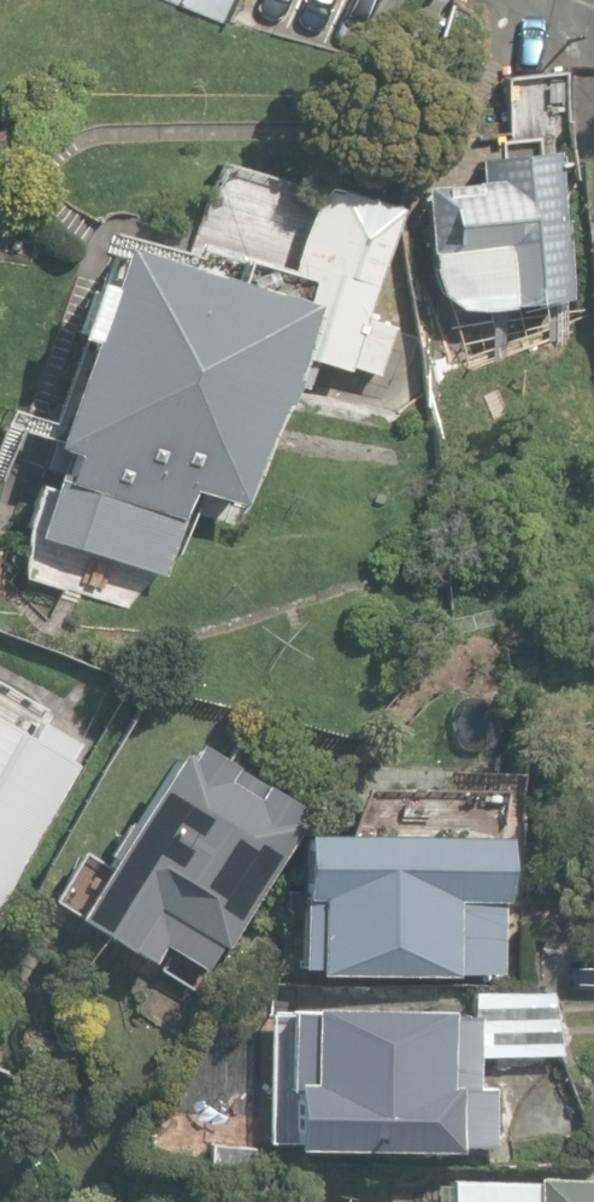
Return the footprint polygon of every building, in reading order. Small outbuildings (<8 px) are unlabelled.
[(223,19),(231,0),(174,0),(223,19)] [(593,161),(593,70),(565,69),(576,161),(593,161)] [(504,78),(512,161),(555,156),(571,154),(563,72),(504,78)] [(453,311),(478,313),(569,300),(555,156),(512,161),(478,165),(479,182),(421,188),(428,271),(435,296),(453,311)] [(35,537),(163,576),(189,491),(239,506),(279,377),(307,386),(314,362),(347,372),(349,366),(379,375),(394,327),(365,318),(398,210),(316,185),(288,276),(235,260),(228,283),(111,247),(99,287),(86,283),(69,339),(82,342),(50,446),(70,453),(61,481),(53,479),(35,537)] [(77,762),(71,759),(77,749),(37,726),(32,736),(0,718),(0,897),(77,762)] [(129,947),(140,953),(163,915),(153,909),(155,905),(220,944),(283,841),(289,845),(309,811),(192,740),(184,753),(173,747),(129,821),(124,818),(103,853),(108,856),(72,915),(128,949),(129,947)] [(316,971),(455,973),(455,969),(481,970),(482,915),(491,915),(492,897),(506,897),(507,841),(469,841),(469,831),(301,829),(300,964),(316,964),(316,971)] [(214,985),(127,1150),(266,1156),(265,985),(214,985)] [(292,1083),(291,1147),(492,1147),(493,1086),(476,1086),(477,1057),(562,1058),(551,992),(472,991),(471,1017),(449,1017),(449,1013),(311,1011),(311,1084),(292,1083)] [(535,1174),(535,1179),(450,1176),(450,1184),(429,1183),(428,1201),(593,1201),(593,1176),(535,1174)]
